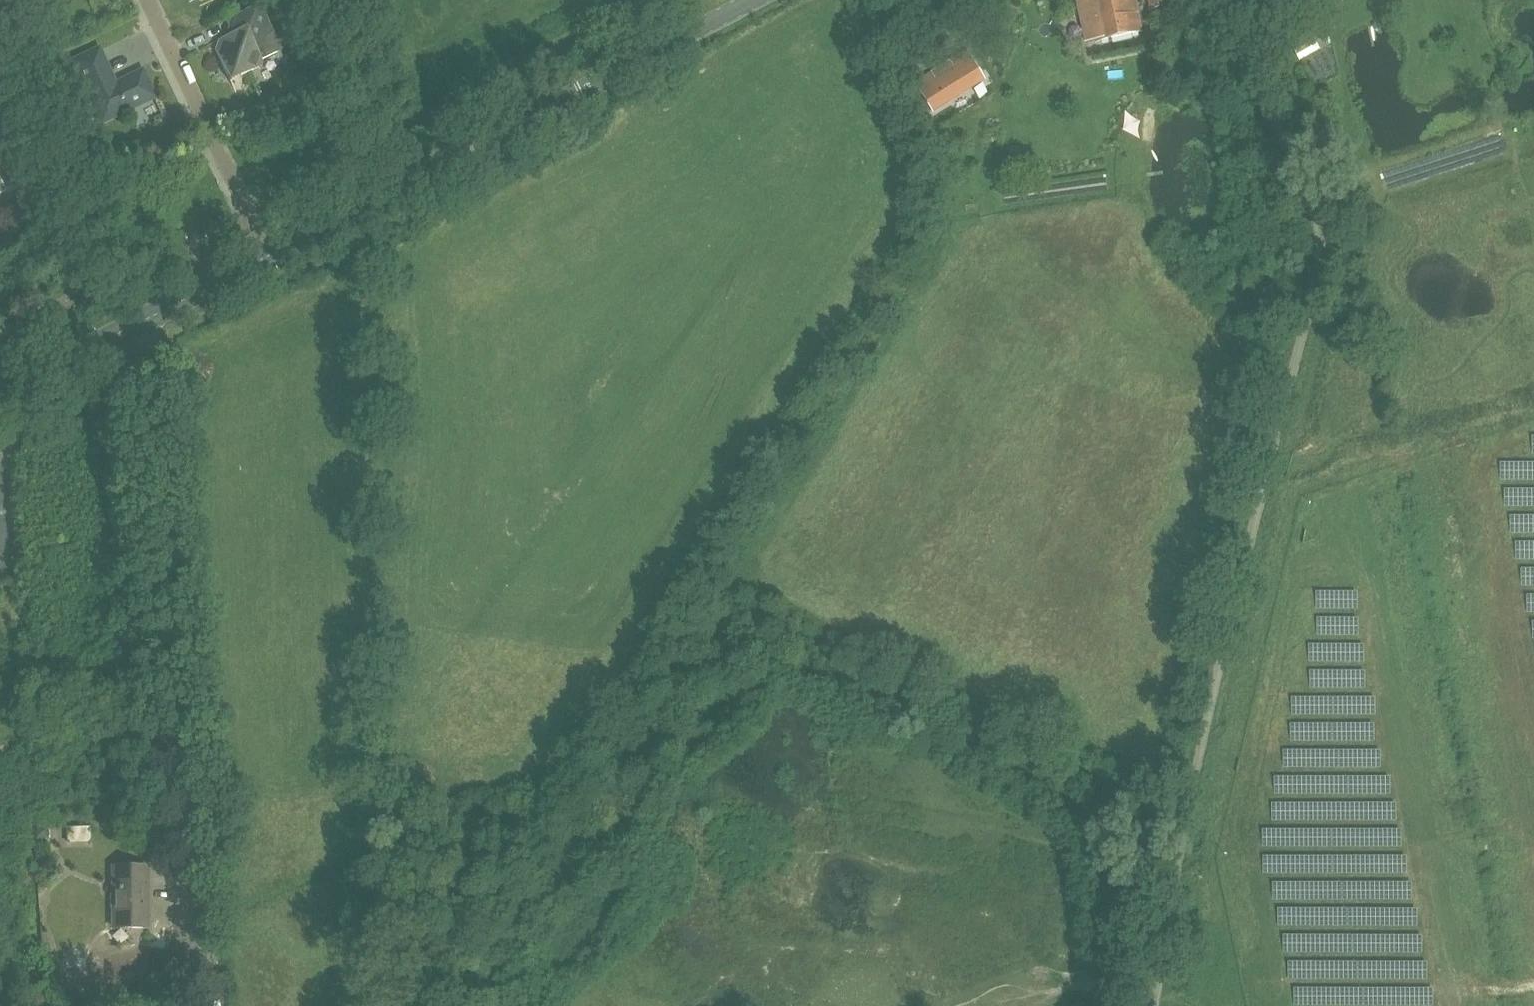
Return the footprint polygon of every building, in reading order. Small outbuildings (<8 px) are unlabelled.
[(1098,41),(1143,31),(1137,0),(1088,0),(1098,41)] [(1169,0),(1148,0),(1151,11),(1170,6),(1169,0)] [(1266,15),(1279,8),(1274,0),(1271,2),(1270,0),(1258,0),(1266,15)] [(281,50),(272,32),(273,32),(260,4),(226,21),(232,34),(212,44),(230,81),(258,67),(261,59),(281,50)] [(967,50),(914,82),(933,113),(974,88),(968,79),(980,71),(967,50)] [(115,86),(98,51),(74,62),(102,121),(153,96),(141,73),(115,86)] [(287,102),(287,103),(287,104),(302,97),(301,95),(298,88),(295,89),(292,91),(290,93),(288,96),(288,98),(287,100),(287,102)] [(0,169),(8,184),(25,175),(17,160),(0,169)] [(36,826),(36,838),(49,838),(49,826),(36,826)] [(148,928),(147,866),(113,866),(113,928),(148,928)]
